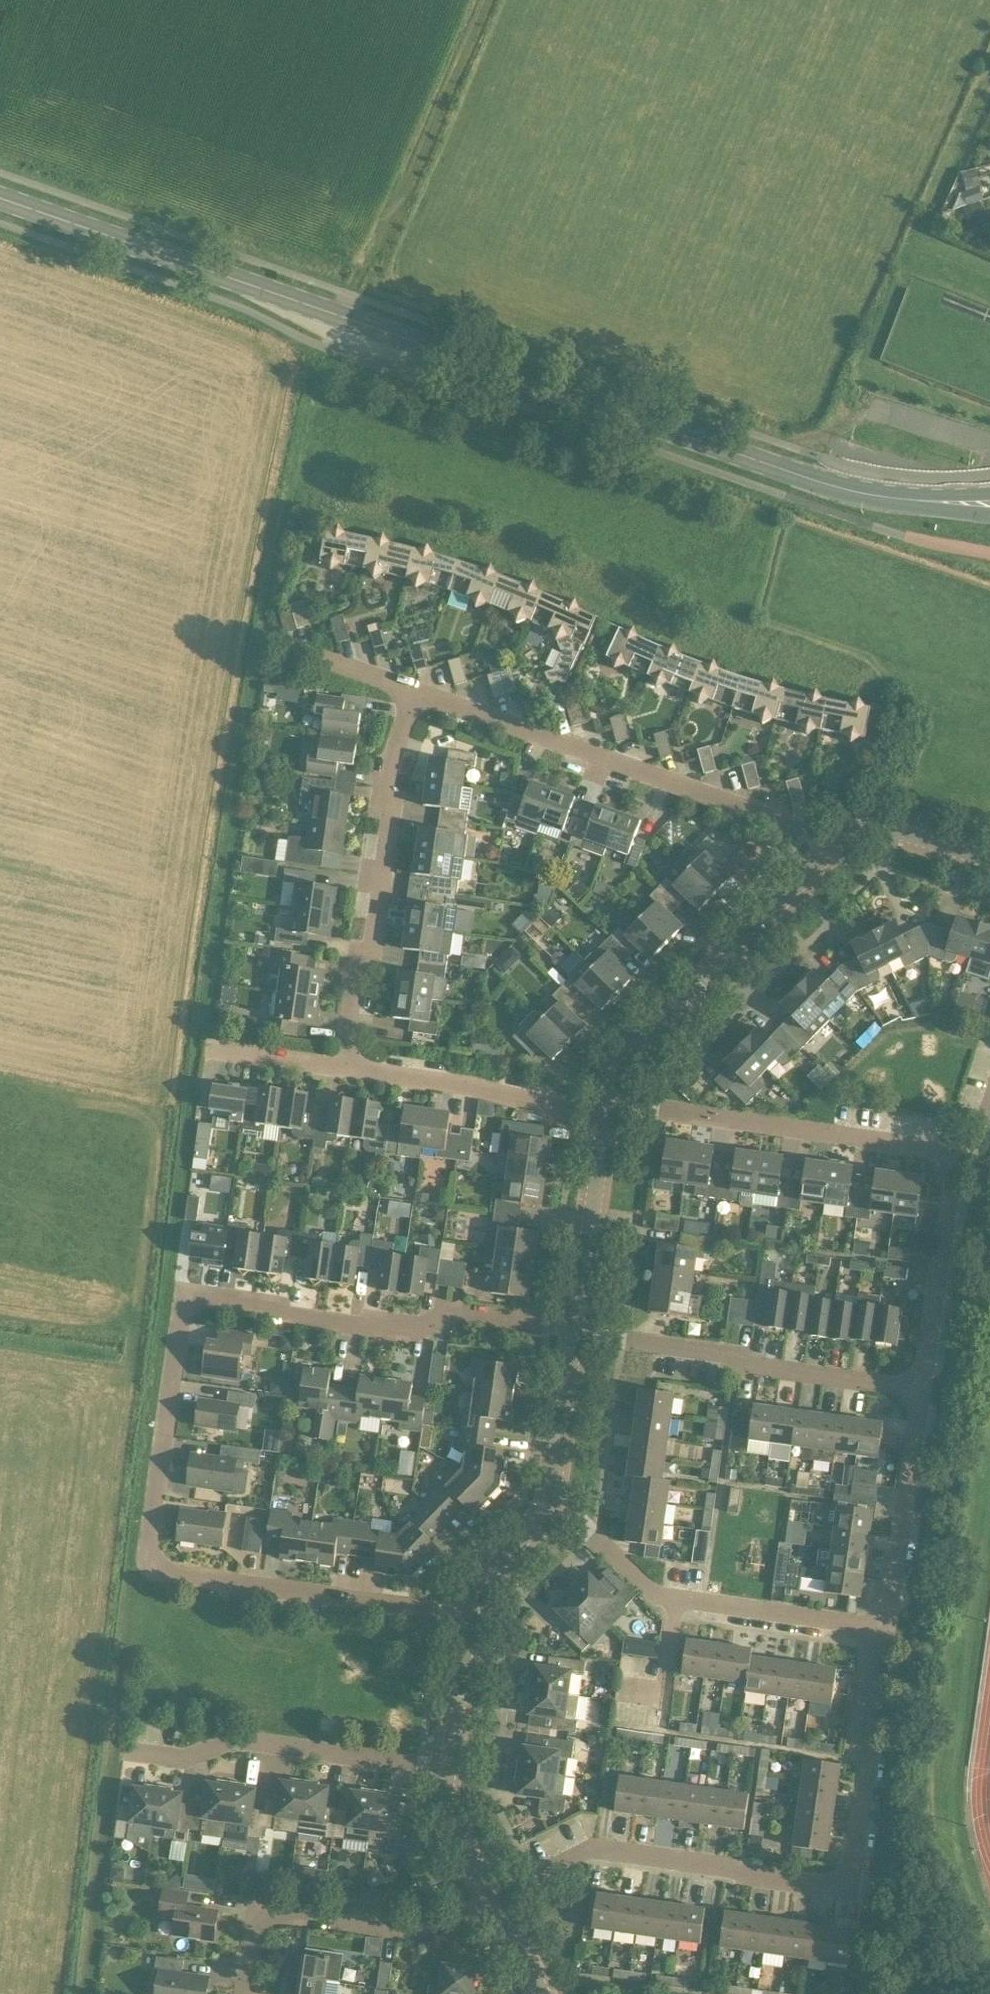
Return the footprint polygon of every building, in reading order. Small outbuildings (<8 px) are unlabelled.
[(983,200),(979,187),(981,187),(976,169),(961,173),(963,181),(966,191),(960,193),(953,208),(953,210),(983,200)] [(980,202),(963,208),(969,226),(986,220),(980,202)] [(332,570),(340,564),(364,569),(371,538),(345,533),(339,526),(332,531),(326,530),(320,561),(325,562),(332,570)] [(323,545),(325,533),(313,531),(311,543),(323,545)] [(383,573),(407,579),(415,548),(389,542),(384,534),(376,539),(371,538),(364,569),(368,570),(374,579),(383,573)] [(428,545),(420,550),(415,548),(407,579),(411,580),(416,589),(426,584),(449,591),(458,560),(433,553),(428,545)] [(449,591),(472,598),(476,608),(486,604),(490,605),(501,575),(496,573),(492,565),(483,569),(458,560),(449,591)] [(490,605),(513,614),(517,624),(527,620),(531,622),(543,592),(538,590),(534,582),(526,585),(501,575),(490,605)] [(567,603),(543,592),(531,622),(541,626),(544,632),(550,630),(553,631),(557,641),(567,638),(571,640),(572,639),(584,645),(597,617),(579,609),(576,600),(567,603)] [(303,601),(290,604),(297,629),(310,625),(303,601)] [(343,615),(330,619),(337,643),(350,640),(343,615)] [(626,631),(620,628),(607,657),(611,659),(615,669),(625,666),(648,676),(660,647),(637,636),(634,628),(626,631)] [(383,629),(370,633),(377,657),(389,654),(383,629)] [(422,643),(409,647),(416,671),(428,668),(422,643)] [(652,678),(657,687),(666,683),(690,693),(701,663),(677,654),(674,645),(666,649),(660,647),(648,676),(652,678)] [(461,657),(448,661),(455,685),(467,682),(461,657)] [(694,694),(699,704),(709,699),(733,708),(742,678),(718,669),(714,661),(706,665),(701,663),(690,693),(694,694)] [(500,671),(487,675),(494,699),(507,695),(500,671)] [(742,678),(733,708),(757,715),(763,724),(772,719),(777,720),(784,689),(779,688),(775,680),(767,685),(742,678)] [(264,691),(272,693),(273,684),(265,683),(264,691)] [(563,697),(567,689),(557,685),(554,693),(563,697)] [(809,695),(784,689),(777,720),(801,726),(807,735),(816,729),(820,730),(827,699),(822,698),(817,690),(809,695)] [(315,714),(324,716),(321,735),(357,741),(361,715),(343,713),(345,699),(318,695),(315,714)] [(582,698),(565,702),(572,727),(588,722),(582,698)] [(827,699),(820,730),(845,735),(851,743),(860,738),(865,738),(871,707),(865,706),(859,699),(852,704),(827,699)] [(871,709),(870,718),(880,720),(882,710),(871,709)] [(626,714),(610,718),(616,743),(633,738),(626,714)] [(653,734),(660,758),(673,755),(666,731),(653,734)] [(306,773),(336,777),(338,764),(354,766),(357,741),(321,735),(318,758),(309,756),(306,773)] [(697,750),(704,774),(717,770),(710,746),(697,750)] [(453,751),(452,762),(430,759),(427,782),(462,787),(466,765),(475,767),(477,754),(453,751)] [(742,765),(748,790),(761,786),(754,762),(742,765)] [(502,772),(499,790),(511,792),(514,774),(502,772)] [(299,804),(312,806),(310,822),(345,827),(350,796),(330,793),(331,781),(303,777),(299,804)] [(799,778),(786,782),(793,806),(805,802),(799,778)] [(424,805),(445,809),(443,820),(467,823),(472,788),(462,787),(427,782),(424,805)] [(513,798),(505,821),(516,825),(515,827),(537,834),(541,824),(553,790),(531,782),(524,802),(513,798)] [(562,831),(559,840),(571,844),(579,822),(568,818),(575,798),(553,790),(541,824),(562,831)] [(597,805),(589,826),(579,822),(571,844),(603,856),(607,847),(619,813),(597,805)] [(637,868),(645,845),(634,841),(641,821),(619,813),(607,847),(628,854),(624,863),(637,868)] [(679,813),(673,819),(679,825),(685,819),(679,813)] [(442,831),(420,828),(417,851),(465,858),(468,835),(465,835),(467,823),(443,820),(442,831)] [(321,867),(324,852),(341,854),(345,827),(310,822),(308,838),(297,837),(289,837),(285,862),(321,867)] [(716,862),(733,845),(708,836),(698,846),(705,853),(690,869),(715,894),(732,877),(716,862)] [(414,874),(435,877),(433,891),(457,895),(459,881),(461,881),(465,858),(417,851),(414,874)] [(240,856),(239,872),(276,875),(277,859),(240,856)] [(534,861),(531,870),(550,877),(554,868),(534,861)] [(309,885),(311,872),(285,869),(280,905),(294,907),(333,913),(336,889),(309,885)] [(690,869),(674,885),(662,873),(654,880),(660,886),(659,887),(676,904),(683,896),(699,911),(715,894),(690,869)] [(650,896),(657,903),(641,919),(667,944),(683,927),(668,912),(676,904),(659,887),(650,896)] [(410,902),(406,926),(454,933),(457,909),(455,909),(455,905),(457,895),(433,891),(431,905),(410,902)] [(469,897),(457,895),(455,905),(468,907),(469,897)] [(300,945),(302,933),(329,937),(333,913),(294,907),(291,930),(277,929),(275,942),(300,945)] [(562,918),(551,908),(542,917),(552,928),(562,918)] [(956,960),(958,954),(970,958),(981,924),(957,917),(951,936),(927,928),(929,956),(951,963),(954,962),(956,960)] [(626,935),(619,928),(610,937),(627,954),(635,946),(650,961),(667,944),(641,919),(626,935)] [(907,966),(910,965),(929,956),(927,928),(904,940),(895,922),(873,933),(889,964),(900,958),(902,963),(904,965),(907,966)] [(981,924),(970,958),(982,962),(980,967),(980,968),(981,971),(983,973),(989,975),(989,927),(981,924)] [(403,949),(424,952),(423,963),(446,967),(448,955),(450,956),(454,933),(406,926),(403,949)] [(860,962),(842,970),(858,991),(878,981),(880,979),(880,977),(880,975),(877,970),(889,964),(873,933),(851,944),(860,962)] [(262,945),(263,937),(255,936),(254,944),(262,945)] [(635,977),(619,962),(627,954),(610,937),(593,954),(600,961),(593,968),(592,969),(618,994),(635,977)] [(273,959),(274,950),(264,949),(263,957),(273,959)] [(322,986),(324,972),(305,970),(307,957),(279,953),(277,967),(282,968),(279,993),(318,998),(320,986),(322,986)] [(586,995),(602,1010),(618,994),(592,969),(593,968),(583,959),(567,976),(569,979),(561,987),(578,1003),(586,995)] [(421,974),(400,971),(396,995),(432,999),(442,1001),(445,998),(448,980),(445,978),(446,967),(423,963),(421,974)] [(842,970),(829,984),(814,970),(797,988),(822,1012),(830,1005),(835,1009),(838,1010),(840,1009),(858,991),(842,970)] [(553,996),(559,1002),(544,1018),(570,1043),(586,1027),(571,1011),(578,1003),(561,987),(553,996)] [(817,1025),(814,1021),(822,1012),(797,988),(780,1005),(794,1019),(784,1030),(802,1048),(817,1033),(818,1031),(819,1029),(818,1027),(817,1025)] [(317,1025),(319,1011),(316,1011),(318,998),(279,993),(275,1018),(270,1017),(268,1031),(296,1035),(297,1022),(317,1025)] [(413,1032),(437,1036),(438,1023),(429,1022),(432,999),(396,995),(393,1018),(415,1021),(413,1032)] [(513,1037),(530,1053),(538,1045),(553,1060),(570,1043),(544,1018),(535,1010),(519,1027),(521,1028),(513,1037)] [(245,1030),(251,1024),(244,1016),(238,1022),(245,1030)] [(776,1060),(779,1064),(781,1065),(783,1065),(785,1065),(786,1064),(802,1048),(784,1030),(773,1041),(759,1027),(742,1045),(767,1069),(776,1060)] [(746,1105),(762,1090),(763,1087),(763,1084),(762,1082),(758,1078),(767,1069),(742,1045),(724,1062),(728,1066),(714,1080),(726,1092),(729,1088),(746,1105)] [(502,1049),(487,1046),(486,1055),(500,1058),(502,1049)] [(830,1061),(823,1067),(833,1078),(840,1071),(830,1061)] [(230,1121),(243,1123),(246,1105),(249,1085),(228,1082),(228,1088),(214,1086),(211,1114),(231,1117),(230,1121)] [(261,1132),(265,1129),(266,1125),(279,1127),(285,1090),(275,1089),(271,1083),(265,1087),(261,1087),(258,1106),(246,1105),(243,1123),(242,1129),(261,1132)] [(295,1137),(314,1140),(318,1115),(305,1113),(308,1094),(304,1093),(300,1087),(294,1091),(285,1090),(279,1127),(293,1129),(292,1133),(295,1137)] [(326,1150),(327,1142),(333,1143),(337,1140),(338,1135),(351,1137),(357,1100),(347,1099),(343,1094),(337,1098),(333,1097),(330,1117),(318,1115),(314,1140),(313,1148),(314,1148),(313,1153),(323,1154),(323,1149),(326,1150)] [(366,1151),(386,1154),(390,1125),(378,1124),(380,1104),(376,1103),(372,1098),(366,1102),(357,1100),(351,1137),(365,1139),(364,1148),(366,1151)] [(390,1124),(390,1125),(386,1154),(421,1159),(422,1146),(428,1111),(405,1107),(402,1126),(390,1124)] [(437,1149),(436,1157),(457,1160),(460,1135),(448,1133),(451,1114),(428,1111),(422,1146),(437,1149)] [(527,1119),(542,1122),(543,1116),(528,1113),(527,1119)] [(541,1133),(541,1127),(503,1121),(498,1155),(511,1157),(547,1162),(550,1162),(553,1160),(554,1154),(552,1151),(549,1151),(550,1141),(542,1140),(541,1133)] [(213,1125),(199,1123),(194,1158),(208,1160),(213,1125)] [(461,1128),(460,1135),(457,1160),(470,1162),(475,1130),(461,1128)] [(685,1184),(690,1144),(667,1141),(666,1153),(658,1152),(652,1189),(671,1192),(673,1182),(685,1184)] [(710,1173),(713,1148),(690,1144),(685,1184),(696,1185),(694,1195),(718,1199),(721,1175),(710,1173)] [(737,1151),(733,1177),(721,1175),(718,1199),(739,1202),(741,1206),(752,1208),(753,1204),(754,1194),(760,1154),(737,1151)] [(779,1183),(783,1158),(760,1154),(754,1194),(753,1204),(788,1209),(791,1185),(779,1183)] [(547,1162),(511,1157),(508,1180),(544,1185),(547,1162)] [(192,1168),(206,1170),(208,1160),(194,1158),(192,1168)] [(800,1210),(801,1200),(824,1204),(830,1164),(807,1161),(803,1187),(791,1185),(788,1209),(800,1210)] [(847,1207),(845,1217),(857,1219),(861,1195),(849,1193),(853,1168),(830,1164),(824,1204),(847,1207)] [(269,1180),(271,1167),(255,1165),(253,1177),(269,1180)] [(870,1220),(871,1210),(894,1214),(899,1174),(876,1171),(873,1197),(861,1195),(857,1219),(870,1220)] [(228,1191),(229,1175),(211,1174),(209,1189),(228,1191)] [(917,1217),(923,1178),(899,1174),(894,1214),(917,1217)] [(504,1201),(496,1200),(494,1213),(520,1217),(522,1204),(541,1207),(544,1185),(508,1180),(504,1201)] [(379,1196),(381,1182),(372,1181),(368,1183),(367,1194),(379,1196)] [(429,1194),(415,1192),(414,1201),(428,1203),(429,1194)] [(185,1220),(197,1221),(200,1198),(189,1196),(185,1220)] [(432,1219),(444,1220),(446,1208),(434,1207),(432,1219)] [(492,1226),(501,1228),(498,1249),(534,1254),(537,1232),(518,1230),(520,1217),(494,1213),(492,1226)] [(656,1217),(655,1229),(678,1232),(679,1220),(656,1217)] [(684,1231),(709,1234),(710,1223),(685,1220),(684,1231)] [(251,1229),(248,1225),(229,1223),(228,1229),(225,1247),(237,1249),(235,1269),(239,1270),(243,1275),(249,1271),(258,1272),(264,1235),(250,1233),(251,1229)] [(225,1247),(228,1229),(204,1225),(203,1235),(193,1234),(190,1256),(203,1258),(202,1264),(222,1267),(225,1247)] [(272,1279),(278,1275),(282,1276),(285,1256),(297,1258),(301,1233),(282,1230),(278,1233),(277,1237),(264,1235),(258,1272),(268,1274),(272,1279)] [(315,1285),(321,1281),(330,1283),(336,1246),(322,1244),(323,1240),(320,1236),(301,1233),(297,1258),(309,1260),(307,1279),(311,1280),(315,1285)] [(344,1289),(350,1285),(354,1286),(357,1266),(369,1268),(370,1265),(373,1240),(374,1235),(361,1233),(360,1241),(354,1240),(350,1243),(349,1248),(336,1246),(330,1283),(340,1284),(344,1289)] [(681,1233),(679,1246),(660,1244),(657,1267),(693,1272),(696,1257),(704,1258),(707,1237),(681,1233)] [(370,1265),(381,1266),(378,1289),(401,1293),(406,1257),(392,1255),(394,1243),(373,1240),(370,1265)] [(421,1247),(419,1259),(406,1257),(401,1293),(423,1296),(426,1273),(438,1274),(440,1259),(441,1250),(421,1247)] [(910,1263),(912,1250),(889,1247),(887,1259),(910,1263)] [(534,1254),(498,1249),(494,1271),(531,1277),(534,1254)] [(807,1254),(806,1263),(818,1265),(819,1256),(807,1254)] [(830,1266),(831,1257),(819,1256),(818,1265),(830,1266)] [(440,1259),(438,1274),(436,1285),(450,1287),(453,1261),(440,1259)] [(763,1261),(759,1290),(769,1291),(764,1326),(786,1329),(793,1284),(774,1281),(777,1263),(774,1263),(775,1260),(766,1259),(766,1261),(763,1261)] [(851,1260),(850,1269),(862,1271),(863,1262),(851,1260)] [(463,1289),(467,1263),(453,1261),(450,1287),(463,1289)] [(874,1273),(875,1264),(863,1262),(862,1271),(874,1273)] [(886,1265),(884,1277),(906,1280),(908,1268),(886,1265)] [(693,1272),(657,1267),(654,1289),(690,1294),(693,1272)] [(491,1293),(527,1298),(531,1277),(494,1271),(491,1293)] [(813,1297),(814,1287),(793,1284),(786,1329),(807,1332),(808,1332),(813,1297)] [(654,1289),(651,1312),(699,1319),(702,1296),(690,1294),(654,1289)] [(852,1341),(853,1339),(874,1342),(879,1306),(880,1297),(858,1294),(857,1303),(852,1341)] [(892,1308),(879,1306),(874,1342),(896,1345),(897,1338),(903,1338),(906,1318),(900,1317),(903,1298),(894,1296),(892,1308)] [(731,1297),(727,1323),(740,1325),(744,1299),(731,1297)] [(807,1332),(807,1335),(830,1338),(835,1302),(813,1299),(814,1297),(813,1297),(808,1332),(807,1332)] [(754,1327),(757,1301),(744,1299),(740,1325),(754,1327)] [(856,1303),(856,1305),(835,1302),(830,1338),(852,1341),(857,1303),(856,1303)] [(253,1335),(221,1331),(219,1343),(208,1341),(203,1375),(238,1380),(242,1354),(250,1355),(253,1335)] [(281,1337),(279,1349),(292,1351),(294,1339),(281,1337)] [(428,1383),(442,1385),(447,1356),(433,1354),(428,1383)] [(473,1360),(471,1370),(477,1371),(474,1390),(513,1395),(515,1382),(517,1382),(519,1373),(517,1372),(518,1366),(473,1360)] [(304,1368),(299,1407),(318,1410),(314,1438),(333,1441),(336,1419),(339,1420),(343,1394),(328,1392),(331,1371),(304,1368)] [(361,1423),(362,1416),(381,1419),(386,1379),(360,1376),(357,1396),(343,1394),(339,1420),(361,1423)] [(399,1428),(421,1431),(425,1406),(410,1403),(413,1383),(386,1379),(381,1419),(400,1422),(399,1428)] [(471,1409),(465,1408),(462,1430),(487,1433),(490,1419),(510,1422),(510,1419),(512,1419),(513,1409),(511,1409),(513,1395),(474,1390),(471,1409)] [(674,1394),(640,1390),(636,1412),(671,1417),(674,1394)] [(196,1425),(236,1431),(239,1405),(251,1407),(252,1395),(229,1391),(227,1403),(200,1399),(196,1425)] [(734,1414),(729,1450),(747,1452),(747,1453),(768,1457),(769,1455),(776,1408),(754,1405),(752,1417),(734,1414)] [(728,1408),(720,1407),(718,1423),(726,1425),(728,1408)] [(776,1408),(769,1455),(780,1457),(781,1444),(792,1446),(797,1411),(776,1408)] [(433,1425),(435,1412),(425,1411),(423,1424),(433,1425)] [(797,1411),(792,1446),(804,1447),(802,1459),(812,1460),(819,1414),(797,1411)] [(633,1433),(668,1438),(671,1417),(636,1412),(633,1433)] [(819,1414),(812,1460),(833,1463),(835,1452),(840,1417),(819,1414)] [(856,1455),(861,1420),(840,1417),(835,1452),(856,1455)] [(878,1458),(883,1423),(861,1420),(856,1455),(878,1458)] [(339,1423),(337,1435),(346,1436),(347,1424),(339,1423)] [(715,1439),(724,1440),(726,1425),(718,1423),(715,1439)] [(262,1449),(278,1451),(281,1430),(265,1428),(262,1449)] [(459,1451),(465,1452),(463,1468),(500,1487),(503,1467),(505,1467),(507,1458),(505,1458),(505,1451),(485,1448),(487,1433),(462,1430),(459,1451)] [(630,1454),(665,1459),(668,1438),(633,1433),(630,1454)] [(187,1485),(232,1491),(235,1468),(244,1470),(245,1463),(259,1465),(262,1450),(222,1445),(220,1458),(192,1454),(187,1485)] [(722,1451),(714,1450),(712,1466),(720,1467),(722,1451)] [(665,1459),(630,1454),(627,1476),(662,1481),(662,1480),(665,1459)] [(414,1468),(400,1466),(398,1476),(412,1478),(414,1468)] [(709,1482),(717,1483),(720,1467),(712,1466),(709,1482)] [(463,1468),(438,1494),(434,1490),(424,1500),(444,1519),(454,1509),(458,1513),(465,1506),(473,1515),(480,1508),(482,1509),(488,1502),(487,1501),(500,1487),(463,1468)] [(726,1479),(736,1481),(737,1473),(727,1471),(726,1479)] [(670,1481),(662,1480),(662,1481),(627,1476),(635,1477),(632,1498),(667,1503),(670,1481)] [(766,1477),(765,1485),(781,1488),(782,1479),(766,1477)] [(792,1485),(791,1493),(807,1496),(808,1488),(792,1485)] [(851,1495),(852,1487),(836,1485),(835,1493),(851,1495)] [(867,1498),(868,1489),(852,1487),(851,1495),(867,1498)] [(727,1512),(738,1514),(742,1489),(731,1488),(727,1512)] [(823,1498),(824,1490),(808,1488),(807,1496),(823,1498)] [(716,1494),(708,1493),(705,1509),(714,1510),(716,1494)] [(867,1498),(851,1495),(835,1493),(833,1505),(826,1504),(823,1526),(835,1528),(870,1533),(873,1511),(871,1511),(873,1499),(867,1498)] [(629,1520),(664,1525),(667,1503),(632,1498),(629,1520)] [(417,1515),(398,1535),(413,1577),(426,1563),(428,1565),(434,1558),(433,1556),(440,1549),(431,1541),(438,1534),(433,1530),(444,1519),(424,1500),(414,1511),(417,1515)] [(703,1525),(711,1526),(714,1510),(705,1509),(703,1525)] [(221,1546),(226,1514),(210,1512),(209,1514),(184,1510),(180,1540),(221,1546)] [(283,1561),(293,1562),(293,1560),(307,1562),(313,1522),(292,1519),(293,1513),(271,1510),(267,1536),(283,1538),(280,1558),(284,1559),(283,1561)] [(260,1553),(265,1520),(247,1517),(242,1551),(260,1553)] [(330,1567),(330,1565),(334,1566),(337,1546),(352,1548),(355,1522),(334,1519),(333,1525),(313,1522),(307,1562),(321,1564),(321,1566),(330,1567)] [(626,1542),(661,1547),(664,1525),(629,1520),(626,1542)] [(786,1538),(794,1539),(796,1522),(788,1521),(786,1538)] [(376,1558),(374,1572),(384,1573),(384,1575),(393,1576),(393,1574),(413,1577),(398,1535),(369,1531),(370,1524),(355,1522),(352,1548),(366,1550),(365,1557),(376,1558)] [(870,1533),(835,1528),(832,1549),(866,1554),(870,1533)] [(702,1530),(700,1547),(708,1548),(711,1532),(702,1530)] [(863,1576),(866,1554),(832,1549),(820,1547),(817,1569),(863,1576)] [(791,1551),(778,1549),(773,1585),(786,1587),(789,1563),(791,1551)] [(825,1593),(860,1598),(863,1576),(817,1569),(801,1567),(801,1565),(789,1563),(786,1587),(798,1589),(800,1577),(827,1581),(825,1593)] [(619,1577),(606,1591),(589,1575),(582,1582),(579,1578),(569,1588),(598,1616),(613,1600),(623,1609),(637,1595),(619,1577)] [(559,1599),(562,1602),(556,1609),(572,1625),(564,1634),(582,1652),(591,1642),(582,1633),(598,1616),(569,1588),(559,1599)] [(625,1635),(622,1649),(656,1656),(659,1642),(625,1635)] [(687,1640),(682,1674),(704,1678),(709,1643),(687,1640)] [(709,1643),(704,1678),(725,1681),(730,1646),(709,1643)] [(746,1684),(745,1692),(746,1692),(752,1649),(730,1646),(725,1681),(746,1684)] [(751,1657),(752,1649),(746,1692),(767,1695),(772,1660),(751,1657)] [(535,1676),(530,1675),(528,1689),(567,1695),(568,1694),(571,1672),(584,1674),(586,1661),(561,1658),(559,1670),(536,1666),(535,1676)] [(772,1660),(767,1695),(788,1698),(793,1663),(772,1660)] [(609,1671),(617,1672),(618,1664),(610,1663),(609,1671)] [(793,1663),(788,1698),(810,1701),(815,1666),(793,1663)] [(832,1704),(837,1669),(815,1666),(810,1701),(832,1704)] [(576,1733),(577,1720),(576,1719),(580,1696),(568,1694),(567,1695),(528,1689),(526,1704),(531,1704),(529,1714),(552,1717),(551,1729),(576,1733)] [(696,1734),(697,1726),(681,1723),(680,1732),(696,1734)] [(702,1726),(701,1735),(717,1737),(718,1729),(702,1726)] [(733,1739),(734,1731),(718,1729),(717,1737),(733,1739)] [(626,1730),(625,1738),(647,1741),(648,1733),(626,1730)] [(663,1744),(664,1735),(648,1733),(647,1741),(663,1744)] [(745,1733),(744,1741),(760,1743),(761,1735),(745,1733)] [(776,1745),(777,1737),(761,1735),(760,1743),(776,1745)] [(675,1737),(674,1745),(690,1747),(691,1739),(675,1737)] [(523,1756),(518,1755),(516,1770),(566,1777),(568,1758),(572,1758),(574,1742),(549,1738),(547,1750),(524,1747),(523,1756)] [(706,1750),(707,1742),(691,1739),(690,1747),(706,1750)] [(788,1739),(787,1747),(803,1749),(804,1741),(788,1739)] [(819,1752),(820,1743),(804,1741),(803,1749),(819,1752)] [(718,1743),(717,1751),(733,1754),(734,1745),(718,1743)] [(749,1756),(750,1748),(734,1745),(733,1754),(749,1756)] [(768,1761),(760,1760),(758,1776),(766,1777),(768,1761)] [(840,1765),(805,1760),(802,1782),(837,1787),(840,1765)] [(541,1797),(539,1809),(564,1813),(567,1796),(563,1795),(566,1777),(516,1770),(514,1784),(519,1785),(518,1794),(541,1797)] [(601,1800),(616,1802),(615,1811),(637,1814),(642,1779),(605,1774),(601,1800)] [(756,1792),(764,1793),(766,1777),(758,1776),(756,1792)] [(262,1828),(275,1830),(297,1833),(305,1780),(291,1778),(290,1783),(280,1781),(277,1804),(265,1802),(263,1814),(264,1814),(262,1828)] [(204,1806),(192,1804),(190,1819),(189,1829),(202,1831),(200,1842),(222,1845),(222,1842),(223,1842),(232,1782),(218,1779),(217,1784),(208,1783),(204,1806)] [(658,1817),(663,1782),(642,1779),(637,1814),(658,1817)] [(319,1787),(319,1782),(305,1780),(297,1833),(333,1838),(337,1813),(325,1811),(328,1788),(319,1787)] [(246,1784),(232,1782),(223,1842),(246,1845),(247,1838),(255,1839),(253,1852),(258,1852),(262,1828),(264,1814),(263,1814),(252,1813),(255,1790),(246,1788),(246,1784)] [(679,1820),(684,1785),(663,1782),(658,1817),(679,1820)] [(799,1803),(834,1808),(837,1787),(802,1782),(799,1803)] [(119,1809),(115,1838),(128,1839),(129,1832),(152,1836),(159,1786),(144,1784),(144,1789),(134,1787),(131,1810),(119,1809)] [(701,1823),(706,1789),(684,1785),(679,1820),(701,1823)] [(187,1844),(189,1829),(190,1819),(178,1817),(182,1794),(172,1793),(173,1788),(159,1786),(152,1836),(174,1839),(174,1842),(187,1844)] [(362,1788),(361,1793),(352,1791),(348,1814),(337,1813),(333,1838),(346,1840),(368,1843),(370,1830),(376,1790),(362,1788)] [(722,1826),(727,1792),(706,1789),(701,1823),(722,1826)] [(410,1866),(421,1860),(416,1849),(417,1849),(408,1831),(395,1830),(399,1798),(390,1797),(390,1792),(376,1790),(370,1830),(368,1843),(367,1849),(386,1852),(386,1853),(404,1855),(410,1866)] [(744,1830),(749,1795),(727,1792),(722,1826),(744,1830)] [(762,1804),(754,1802),(752,1818),(760,1819),(762,1804)] [(796,1825),(831,1830),(834,1808),(799,1803),(796,1825)] [(750,1834),(758,1836),(760,1819),(752,1818),(750,1834)] [(793,1847),(828,1852),(831,1830),(796,1825),(793,1847)] [(292,1879),(304,1881),(306,1867),(294,1866),(292,1879)] [(124,1883),(125,1870),(112,1868),(110,1881),(124,1883)] [(327,1880),(335,1885),(340,1879),(332,1873),(327,1880)] [(216,1891),(217,1876),(184,1874),(184,1889),(216,1891)] [(168,1887),(180,1889),(182,1877),(177,1877),(169,1883),(168,1887)] [(173,1935),(214,1941),(218,1911),(186,1907),(188,1893),(164,1889),(160,1917),(176,1919),(173,1935)] [(597,1893),(592,1928),(614,1931),(619,1897),(597,1893)] [(636,1934),(641,1900),(619,1897),(614,1931),(636,1934)] [(657,1938),(662,1903),(641,1900),(636,1934),(657,1938)] [(678,1941),(683,1906),(662,1903),(657,1938),(678,1941)] [(700,1944),(705,1909),(683,1906),(678,1941),(700,1944)] [(725,1912),(720,1947),(742,1950),(747,1915),(725,1912)] [(763,1953),(768,1918),(747,1915),(742,1950),(763,1953)] [(785,1956),(790,1921),(768,1918),(763,1953),(785,1956)] [(806,1959),(811,1924),(790,1921),(785,1956),(806,1959)] [(827,1962),(832,1927),(811,1924),(806,1959),(827,1962)] [(849,1965),(854,1930),(832,1927),(827,1962),(849,1965)] [(363,1953),(381,1956),(384,1938),(366,1935),(363,1953)] [(305,1955),(293,1954),(290,1976),(340,1982),(344,1954),(306,1948),(305,1955)] [(209,1978),(182,1974),(184,1960),(157,1956),(154,1972),(159,1973),(156,1993),(206,1993),(209,1978)] [(389,1990),(389,1989),(392,1963),(380,1961),(377,1988),(389,1990)] [(445,1966),(442,1987),(429,1985),(428,1993),(472,1993),(475,1970),(445,1966)] [(592,1975),(608,1977),(609,1969),(593,1966),(592,1975)] [(614,1970),(613,1978),(629,1980),(630,1972),(614,1970)] [(645,1982),(646,1974),(630,1972),(629,1980),(645,1982)] [(340,1982),(290,1976),(287,1993),(338,1993),(340,1982)] [(657,1976),(656,1984),(672,1986),(673,1978),(657,1976)] [(688,1989),(689,1980),(673,1978),(672,1986),(688,1989)] [(719,1993),(726,1993),(736,1993),(737,1987),(721,1985),(719,1993)]
